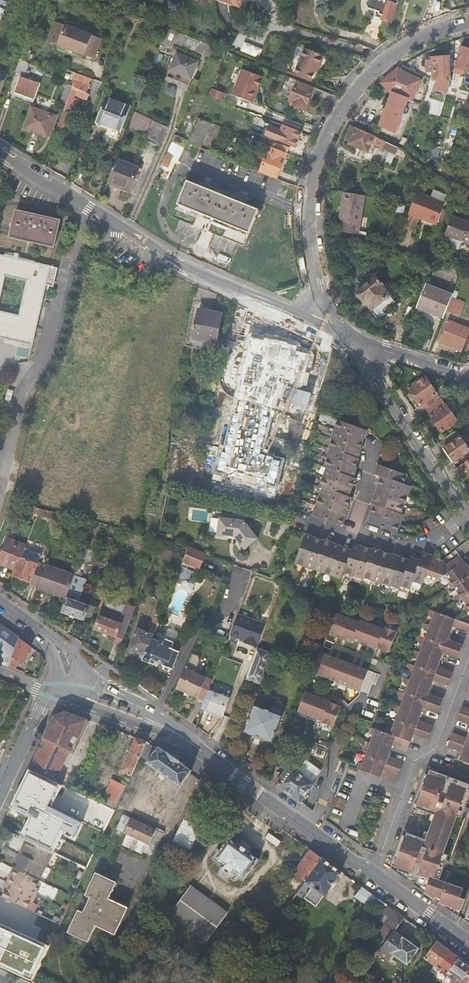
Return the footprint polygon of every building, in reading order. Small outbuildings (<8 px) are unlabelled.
[(215,1),(233,8),(234,7),(242,10),(245,0),(215,0),(215,1)] [(372,26),(389,31),(399,0),(386,0),(383,8),(372,5),(370,5),(369,5),(368,6),(365,13),(368,17),(375,19),(372,26)] [(128,21),(131,15),(121,11),(119,18),(128,21)] [(73,53),(80,34),(55,25),(48,45),(73,53)] [(188,36),(176,31),(172,40),(184,45),(188,36)] [(101,43),(80,34),(73,53),(94,61),(101,43)] [(188,36),(184,45),(206,54),(210,45),(188,36)] [(259,57),(263,48),(245,41),(241,50),(259,57)] [(448,79),(448,72),(452,73),(454,67),(460,47),(451,45),(447,58),(432,58),(433,63),(427,63),(427,71),(433,71),(433,80),(448,79)] [(468,71),(468,50),(460,47),(454,67),(452,73),(452,74),(460,77),(463,69),(468,71)] [(300,63),(293,79),(309,86),(314,75),(316,70),(319,71),(323,61),(305,52),(300,63)] [(174,71),(180,54),(178,53),(170,70),(174,71)] [(199,63),(180,54),(174,71),(191,79),(199,63)] [(29,67),(20,63),(16,74),(26,78),(29,67)] [(174,71),(170,79),(188,87),(191,79),(174,71)] [(233,96),(252,104),(263,79),(244,71),(233,96)] [(416,87),(402,75),(381,90),(390,99),(379,131),(394,137),(405,104),(409,105),(416,87)] [(33,104),(39,89),(19,81),(13,96),(33,104)] [(72,87),(65,105),(57,132),(67,136),(79,99),(76,97),(76,95),(87,99),(89,93),(86,92),(88,86),(74,81),(72,87)] [(443,102),(449,84),(444,82),(438,101),(443,102)] [(72,87),(66,84),(60,102),(65,105),(72,87)] [(306,114),(315,92),(298,85),(288,107),(306,114)] [(106,137),(119,103),(105,98),(96,121),(107,126),(105,132),(104,136),(106,137)] [(415,98),(399,140),(405,144),(420,99),(415,98)] [(131,108),(119,103),(106,137),(118,141),(131,108)] [(31,112),(24,133),(48,140),(54,120),(31,112)] [(233,120),(242,123),(245,115),(237,112),(233,120)] [(153,124),(136,116),(131,131),(147,137),(153,124)] [(200,120),(189,144),(188,146),(199,150),(210,125),(200,120)] [(107,126),(96,121),(94,128),(105,132),(107,126)] [(169,132),(154,125),(146,145),(160,151),(169,132)] [(350,142),(349,144),(368,153),(375,137),(363,131),(351,125),(345,140),(350,142)] [(298,154),(305,139),(285,131),(283,136),(272,130),(268,141),(298,154)] [(189,144),(176,138),(172,145),(177,147),(186,151),(188,146),(189,144)] [(399,147),(377,138),(374,144),(391,152),(396,154),(398,148),(399,147)] [(177,147),(172,145),(166,159),(172,161),(177,147)] [(275,153),(287,158),(289,153),(278,148),(275,153)] [(403,150),(398,148),(396,154),(394,157),(399,160),(403,150)] [(276,184),(287,158),(275,153),(271,151),(260,177),(276,184)] [(396,154),(391,152),(385,163),(391,165),(394,157),(396,154)] [(166,159),(162,169),(167,171),(172,161),(166,159)] [(133,172),(118,166),(108,189),(124,196),(133,172)] [(140,175),(133,172),(124,196),(131,198),(140,175)] [(244,251),(259,216),(244,210),(245,207),(239,204),(237,207),(209,195),(211,191),(204,188),(202,191),(188,185),(173,220),(179,223),(173,236),(194,246),(200,232),(214,238),(207,251),(230,261),(236,248),(244,251)] [(358,235),(365,196),(345,193),(339,220),(342,221),(340,231),(358,235)] [(409,214),(437,225),(445,204),(417,193),(409,214)] [(19,209),(12,235),(55,247),(63,220),(19,209)] [(468,223),(461,220),(452,216),(444,236),(468,245),(468,221),(468,223)] [(0,253),(0,292),(5,273),(28,279),(19,314),(0,309),(0,336),(30,344),(51,266),(4,254),(0,253)] [(394,303),(375,278),(357,293),(371,310),(371,311),(378,320),(386,314),(384,312),(394,303)] [(425,285),(416,308),(443,319),(446,310),(452,296),(425,285)] [(452,296),(446,310),(459,315),(463,307),(458,305),(460,300),(452,296)] [(197,319),(191,338),(190,346),(213,351),(220,322),(210,319),(209,322),(197,319)] [(468,333),(468,331),(449,322),(439,343),(461,352),(468,333)] [(191,338),(185,336),(181,352),(211,359),(213,351),(190,346),(191,338)] [(267,484),(277,487),(284,458),(275,456),(276,455),(266,452),(266,454),(261,453),(264,444),(265,444),(272,419),(269,418),(271,410),(273,401),(276,402),(280,384),(281,380),(294,383),(294,384),(302,386),(310,354),(296,351),(298,346),(288,344),(274,340),(265,338),(264,341),(251,337),(248,350),(249,350),(245,364),(244,364),(238,389),(241,390),(238,401),(235,414),(233,413),(223,453),(219,452),(218,454),(215,466),(214,466),(213,472),(223,474),(223,473),(233,476),(232,479),(242,481),(242,480),(257,483),(256,485),(267,487),(267,484)] [(419,406),(420,406),(423,411),(425,410),(439,400),(424,378),(407,389),(419,406)] [(425,410),(441,433),(457,422),(440,399),(439,400),(425,410)] [(337,421),(334,430),(363,441),(366,432),(337,421)] [(331,440),(359,450),(363,441),(334,430),(330,440),(331,440)] [(439,443),(441,446),(459,434),(456,431),(439,443)] [(441,446),(447,455),(453,463),(468,451),(468,447),(460,433),(459,434),(441,446)] [(357,460),(361,451),(359,450),(331,440),(328,449),(329,450),(357,460)] [(355,469),(358,460),(357,460),(329,450),(326,459),(327,459),(355,469)] [(352,479),(356,469),(355,469),(327,459),(324,468),(325,469),(352,479)] [(458,475),(468,468),(468,465),(467,462),(455,470),(458,475)] [(406,475),(378,466),(374,475),(381,477),(403,485),(406,475)] [(352,479),(325,469),(322,478),(351,489),(355,479),(352,479)] [(381,477),(378,487),(407,497),(411,488),(403,485),(381,477)] [(318,487),(322,489),(348,498),(351,489),(322,478),(318,487)] [(404,506),(407,497),(378,487),(374,496),(404,506)] [(348,498),(322,489),(319,497),(348,508),(351,499),(348,498)] [(374,506),(400,515),(401,514),(404,506),(374,496),(371,505),(374,506)] [(344,517),(348,508),(319,497),(315,506),(344,517)] [(279,501),(276,512),(292,516),(294,505),(279,501)] [(344,517),(315,506),(312,516),(341,526),(344,517)] [(399,525),(403,515),(401,514),(400,515),(374,506),(371,514),(399,525)] [(371,514),(367,524),(396,534),(399,525),(371,514)] [(225,558),(241,549),(230,530),(231,525),(219,523),(218,528),(206,527),(204,543),(217,545),(225,558)] [(314,539),(305,536),(295,565),(304,568),(314,539)] [(313,571),(314,570),(323,543),(314,539),(304,568),(313,571)] [(22,557),(26,547),(8,540),(0,558),(18,565),(22,557)] [(323,543),(314,570),(322,573),(333,545),(324,542),(323,543)] [(322,573),(331,576),(342,548),(333,545),(322,573)] [(353,576),(363,548),(354,545),(351,552),(343,574),(353,577),(353,576)] [(342,548),(331,576),(341,580),(343,574),(351,552),(342,548)] [(363,578),(372,551),(363,548),(353,576),(362,580),(363,578)] [(371,581),(382,553),(373,549),(372,551),(363,578),(371,581)] [(187,574),(192,560),(192,559),(176,553),(169,575),(172,576),(174,573),(179,574),(181,572),(187,574)] [(382,553),(371,581),(381,584),(391,556),(382,553)] [(421,585),(432,557),(423,553),(420,561),(412,582),(413,582),(421,585)] [(390,586),(400,558),(391,555),(391,556),(381,584),(390,587),(390,586)] [(39,584),(46,565),(22,557),(18,565),(15,574),(39,584)] [(410,560),(401,557),(400,558),(390,586),(400,590),(401,587),(400,586),(410,560)] [(468,569),(459,557),(442,568),(438,564),(435,564),(431,576),(438,578),(446,574),(467,604),(468,603),(468,568),(468,569)] [(400,586),(401,587),(410,590),(413,582),(412,582),(420,561),(410,558),(410,560),(400,586)] [(75,575),(75,574),(47,563),(46,565),(39,584),(39,585),(67,595),(75,575)] [(90,622),(96,607),(79,601),(86,579),(75,575),(67,595),(61,612),(90,622)] [(109,582),(103,580),(96,599),(102,601),(109,582)] [(328,632),(353,642),(354,640),(377,649),(378,647),(390,651),(398,630),(386,626),(385,628),(362,619),(361,621),(336,611),(328,632)] [(468,629),(468,626),(431,611),(428,619),(425,618),(423,624),(425,626),(423,631),(421,631),(419,637),(420,639),(418,645),(416,644),(414,650),(415,652),(413,658),(411,657),(409,663),(410,666),(408,672),(406,671),(403,677),(406,679),(403,686),(400,685),(398,691),(400,694),(398,700),(395,700),(393,705),(395,707),(393,713),(391,712),(389,716),(390,721),(386,733),(381,736),(380,740),(369,736),(367,741),(369,745),(368,750),(364,749),(362,755),(364,758),(362,764),(359,764),(357,770),(380,779),(383,771),(398,777),(403,763),(388,758),(393,745),(408,750),(413,736),(428,742),(433,728),(418,722),(423,709),(438,715),(443,701),(428,695),(433,682),(448,687),(453,673),(438,668),(443,655),(458,660),(463,646),(448,641),(453,629),(467,634),(468,629)] [(270,615),(262,636),(269,638),(276,617),(270,615)] [(87,638),(114,648),(123,624),(116,622),(115,624),(95,617),(87,638)] [(149,630),(151,623),(144,620),(142,627),(149,630)] [(0,626),(0,664),(6,666),(16,637),(0,626)] [(145,638),(149,630),(142,627),(138,635),(145,638)] [(261,640),(266,642),(273,645),(275,640),(269,638),(262,636),(261,640)] [(28,646),(16,637),(6,666),(12,669),(16,656),(23,659),(28,646)] [(136,663),(143,645),(128,640),(121,658),(136,663)] [(261,640),(257,649),(263,651),(266,642),(261,640)] [(136,663),(135,667),(164,678),(171,656),(143,645),(136,663)] [(257,649),(247,679),(258,683),(269,653),(263,651),(257,649)] [(312,672),(359,690),(367,669),(320,651),(312,672)] [(189,707),(197,710),(203,691),(183,684),(188,670),(181,667),(167,700),(188,708),(189,707)] [(328,702),(329,701),(305,692),(297,712),(321,721),(320,723),(336,729),(344,708),(328,702)] [(202,710),(223,718),(229,701),(208,693),(202,710)] [(233,702),(229,701),(223,718),(227,719),(233,702)] [(254,706),(244,733),(273,743),(283,713),(282,710),(273,707),(270,708),(269,712),(254,706)] [(461,708),(456,722),(468,727),(468,710),(461,708)] [(28,769),(56,784),(88,720),(81,718),(66,712),(53,717),(28,769)] [(447,749),(461,754),(459,761),(468,765),(468,734),(467,740),(451,735),(447,749)] [(147,742),(136,738),(121,772),(130,777),(139,759),(147,742)] [(146,762),(156,749),(147,742),(139,759),(146,762)] [(189,773),(190,772),(175,760),(158,747),(156,749),(146,762),(146,763),(178,788),(189,773)] [(288,794),(300,803),(313,786),(311,784),(320,772),(299,757),(290,770),(288,768),(276,786),(288,794)] [(56,784),(28,769),(22,783),(10,807),(30,817),(19,838),(29,842),(50,852),(53,854),(64,832),(76,837),(83,823),(51,808),(56,798),(61,786),(56,784)] [(452,913),(458,900),(462,889),(439,879),(448,855),(443,853),(456,815),(461,817),(468,796),(468,792),(468,791),(468,787),(468,786),(426,770),(414,803),(417,805),(416,808),(434,815),(425,840),(407,833),(406,836),(403,835),(391,869),(452,913)] [(383,771),(380,779),(395,785),(398,777),(383,771)] [(220,790),(202,781),(173,842),(192,851),(220,790)] [(117,782),(106,804),(115,809),(126,786),(117,782)] [(334,798),(331,805),(342,810),(345,803),(334,798)] [(156,829),(155,831),(123,816),(116,831),(127,836),(145,845),(142,853),(152,858),(164,833),(156,829)] [(281,843),(268,834),(265,840),(277,849),(281,843)] [(127,836),(122,847),(140,855),(142,853),(145,845),(127,836)] [(237,846),(229,839),(214,860),(223,866),(220,869),(232,878),(235,874),(243,881),(258,861),(249,854),(250,853),(238,845),(237,846)] [(16,861),(19,863),(12,877),(9,884),(6,891),(2,898),(23,908),(27,900),(29,901),(36,887),(33,886),(50,852),(29,842),(25,850),(22,848),(16,861)] [(294,875),(306,883),(323,860),(311,851),(294,875)] [(297,896),(300,898),(307,888),(309,885),(312,888),(311,891),(304,900),(315,908),(323,896),(324,897),(341,873),(323,860),(306,883),(302,888),(298,893),(297,896)] [(83,914),(78,912),(67,935),(88,944),(96,928),(115,937),(128,909),(110,901),(117,885),(96,875),(85,897),(90,900),(83,914)] [(228,914),(190,888),(171,916),(208,942),(228,914)] [(371,903),(374,905),(378,900),(362,888),(355,898),(367,907),(371,903)] [(385,925),(394,931),(403,918),(394,912),(385,925)] [(0,925),(0,967),(33,982),(49,948),(0,925)] [(407,966),(418,950),(394,932),(382,948),(407,966)] [(434,946),(425,958),(439,969),(450,952),(443,947),(437,943),(434,946)] [(439,969),(445,973),(456,957),(453,955),(450,952),(439,969)] [(468,971),(468,966),(462,961),(456,957),(445,973),(447,975),(449,972),(456,977),(452,982),(461,982),(468,971)] [(461,982),(468,982),(468,971),(461,982)]
